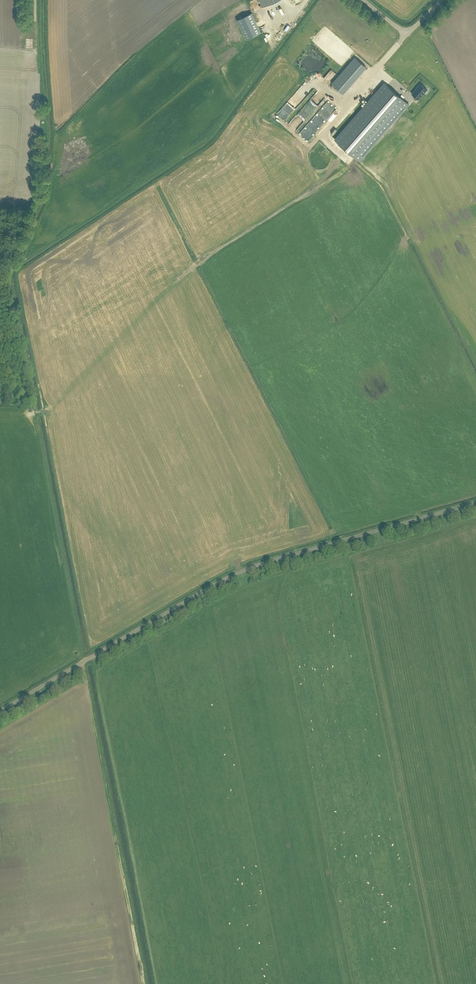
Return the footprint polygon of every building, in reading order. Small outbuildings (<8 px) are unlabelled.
[(263,8),(280,0),(259,0),(263,8)] [(252,13),(238,20),(248,43),(263,36),(252,13)] [(285,24),(282,27),(284,28),(282,31),(285,33),(293,24),(290,22),(287,26),(285,24)] [(330,84),(342,94),(366,67),(355,57),(330,84)] [(384,82),(335,139),(359,160),(409,104),(384,82)] [(414,95),(415,96),(418,99),(425,91),(427,89),(424,87),(420,83),(412,93),(414,95)]
